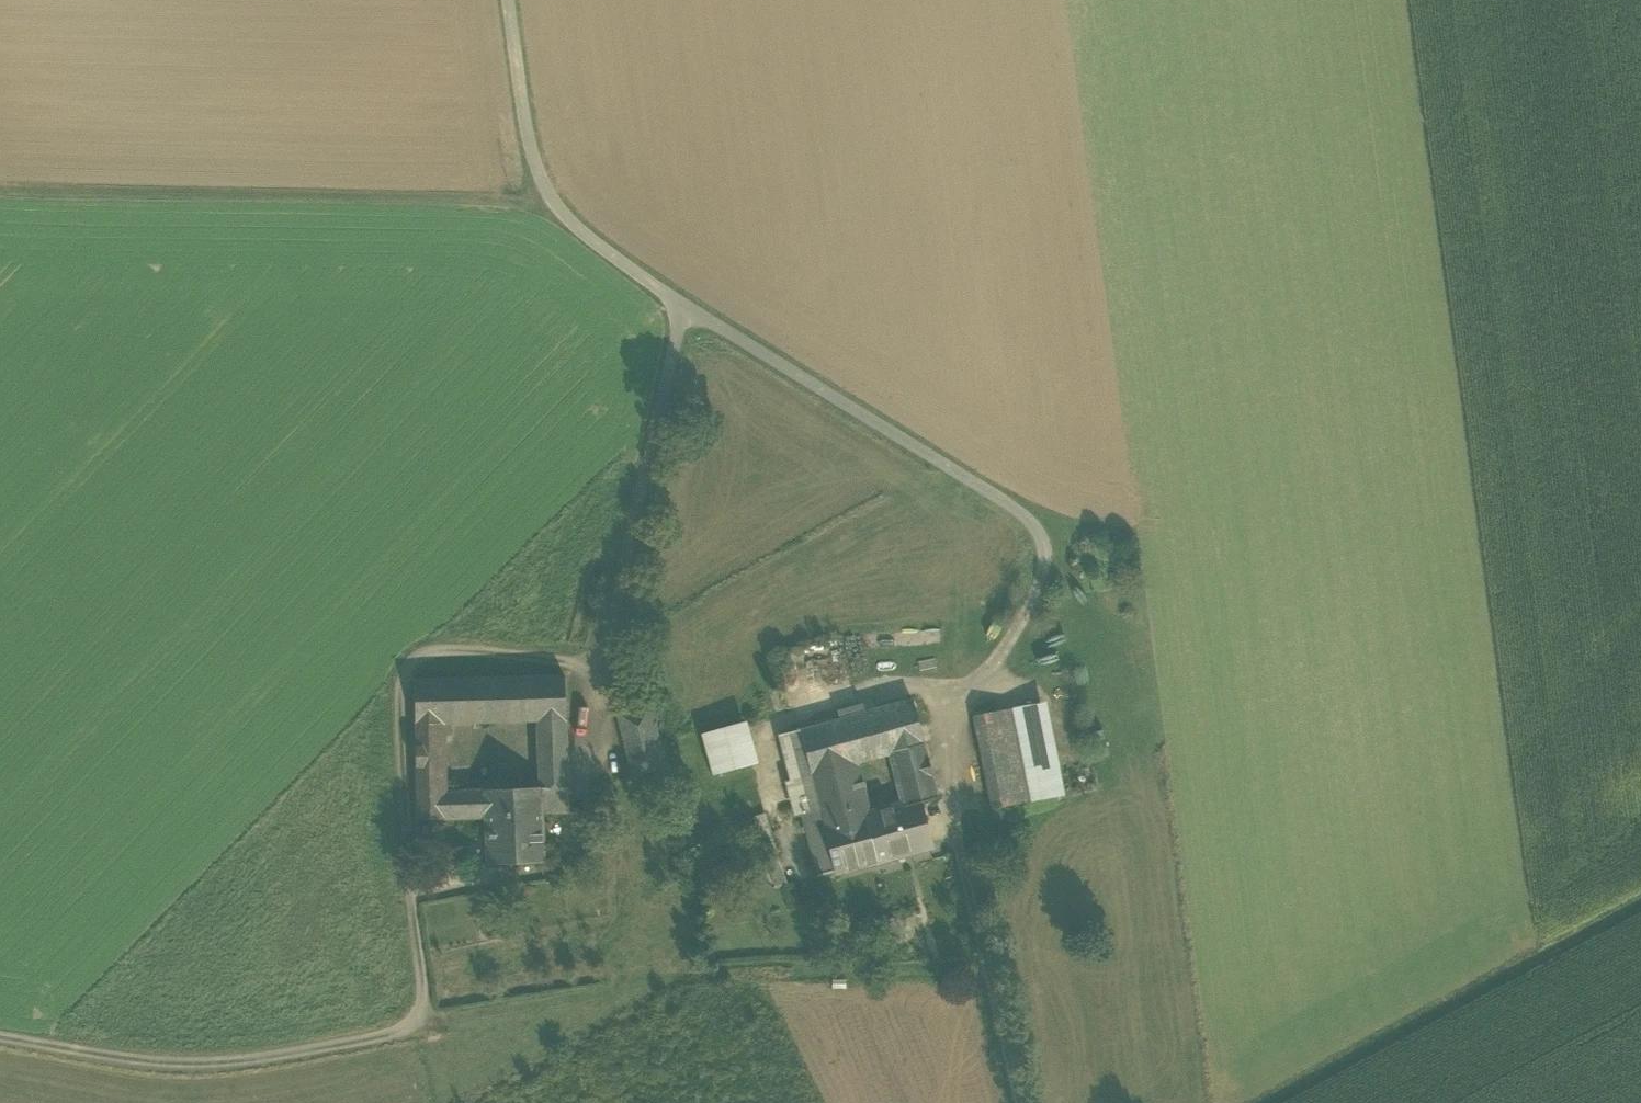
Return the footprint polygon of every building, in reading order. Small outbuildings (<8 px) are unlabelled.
[(631,658),(632,656),(631,654),(630,652),(628,651),(626,650),(624,651),(622,652),(620,654),(620,656),(620,658),(622,660),(624,662),(626,662),(628,662),(630,660),(631,658)] [(563,675),(414,679),(415,723),(441,723),(536,720),(565,719),(563,675)] [(649,698),(615,706),(617,713),(651,704),(649,698)] [(912,699),(841,718),(853,763),(891,753),(923,745),(912,699)] [(1044,701),(1031,704),(1041,752),(1054,749),(1044,701)] [(651,704),(617,713),(624,744),(658,736),(651,704)] [(1031,704),(1010,708),(1020,756),(1041,752),(1031,704)] [(1010,708),(974,715),(988,781),(1023,774),(1020,756),(1010,708)] [(841,718),(799,730),(811,775),(817,800),(820,812),(849,804),(850,810),(864,807),(853,763),(841,718)] [(565,719),(536,720),(537,730),(566,729),(565,719)] [(415,723),(415,724),(416,792),(442,791),(441,723),(415,723)] [(714,780),(757,768),(746,727),(703,738),(714,780)] [(566,729),(537,730),(538,748),(567,747),(566,729)] [(799,730),(781,735),(793,779),(811,775),(799,730)] [(658,736),(624,744),(632,776),(666,768),(658,736)] [(923,745),(891,753),(895,767),(927,759),(927,757),(923,745)] [(568,786),(567,747),(538,748),(539,786),(540,787),(568,786)] [(1041,752),(1020,756),(1023,774),(1029,801),(1053,796),(1063,794),(1054,749),(1041,752)] [(927,759),(895,767),(899,782),(931,773),(931,775),(932,775),(927,757),(927,759)] [(931,773),(899,782),(904,804),(905,806),(921,801),(937,797),(931,775),(931,773)] [(1023,774),(988,781),(993,808),(1029,801),(1023,774)] [(539,786),(483,789),(484,817),(485,827),(543,825),(542,813),(540,787),(539,786)] [(568,786),(540,787),(542,813),(570,812),(568,786)] [(599,787),(586,788),(585,786),(568,786),(570,812),(600,811),(599,787)] [(442,791),(416,792),(417,819),(484,817),(483,789),(442,791)] [(849,804),(820,812),(817,800),(799,805),(817,876),(835,871),(835,872),(876,861),(876,860),(864,815),(866,814),(864,807),(850,810),(849,804)] [(866,814),(864,815),(876,860),(932,845),(921,801),(905,806),(904,804),(866,814)] [(543,825),(485,827),(487,863),(544,861),(543,825)]
